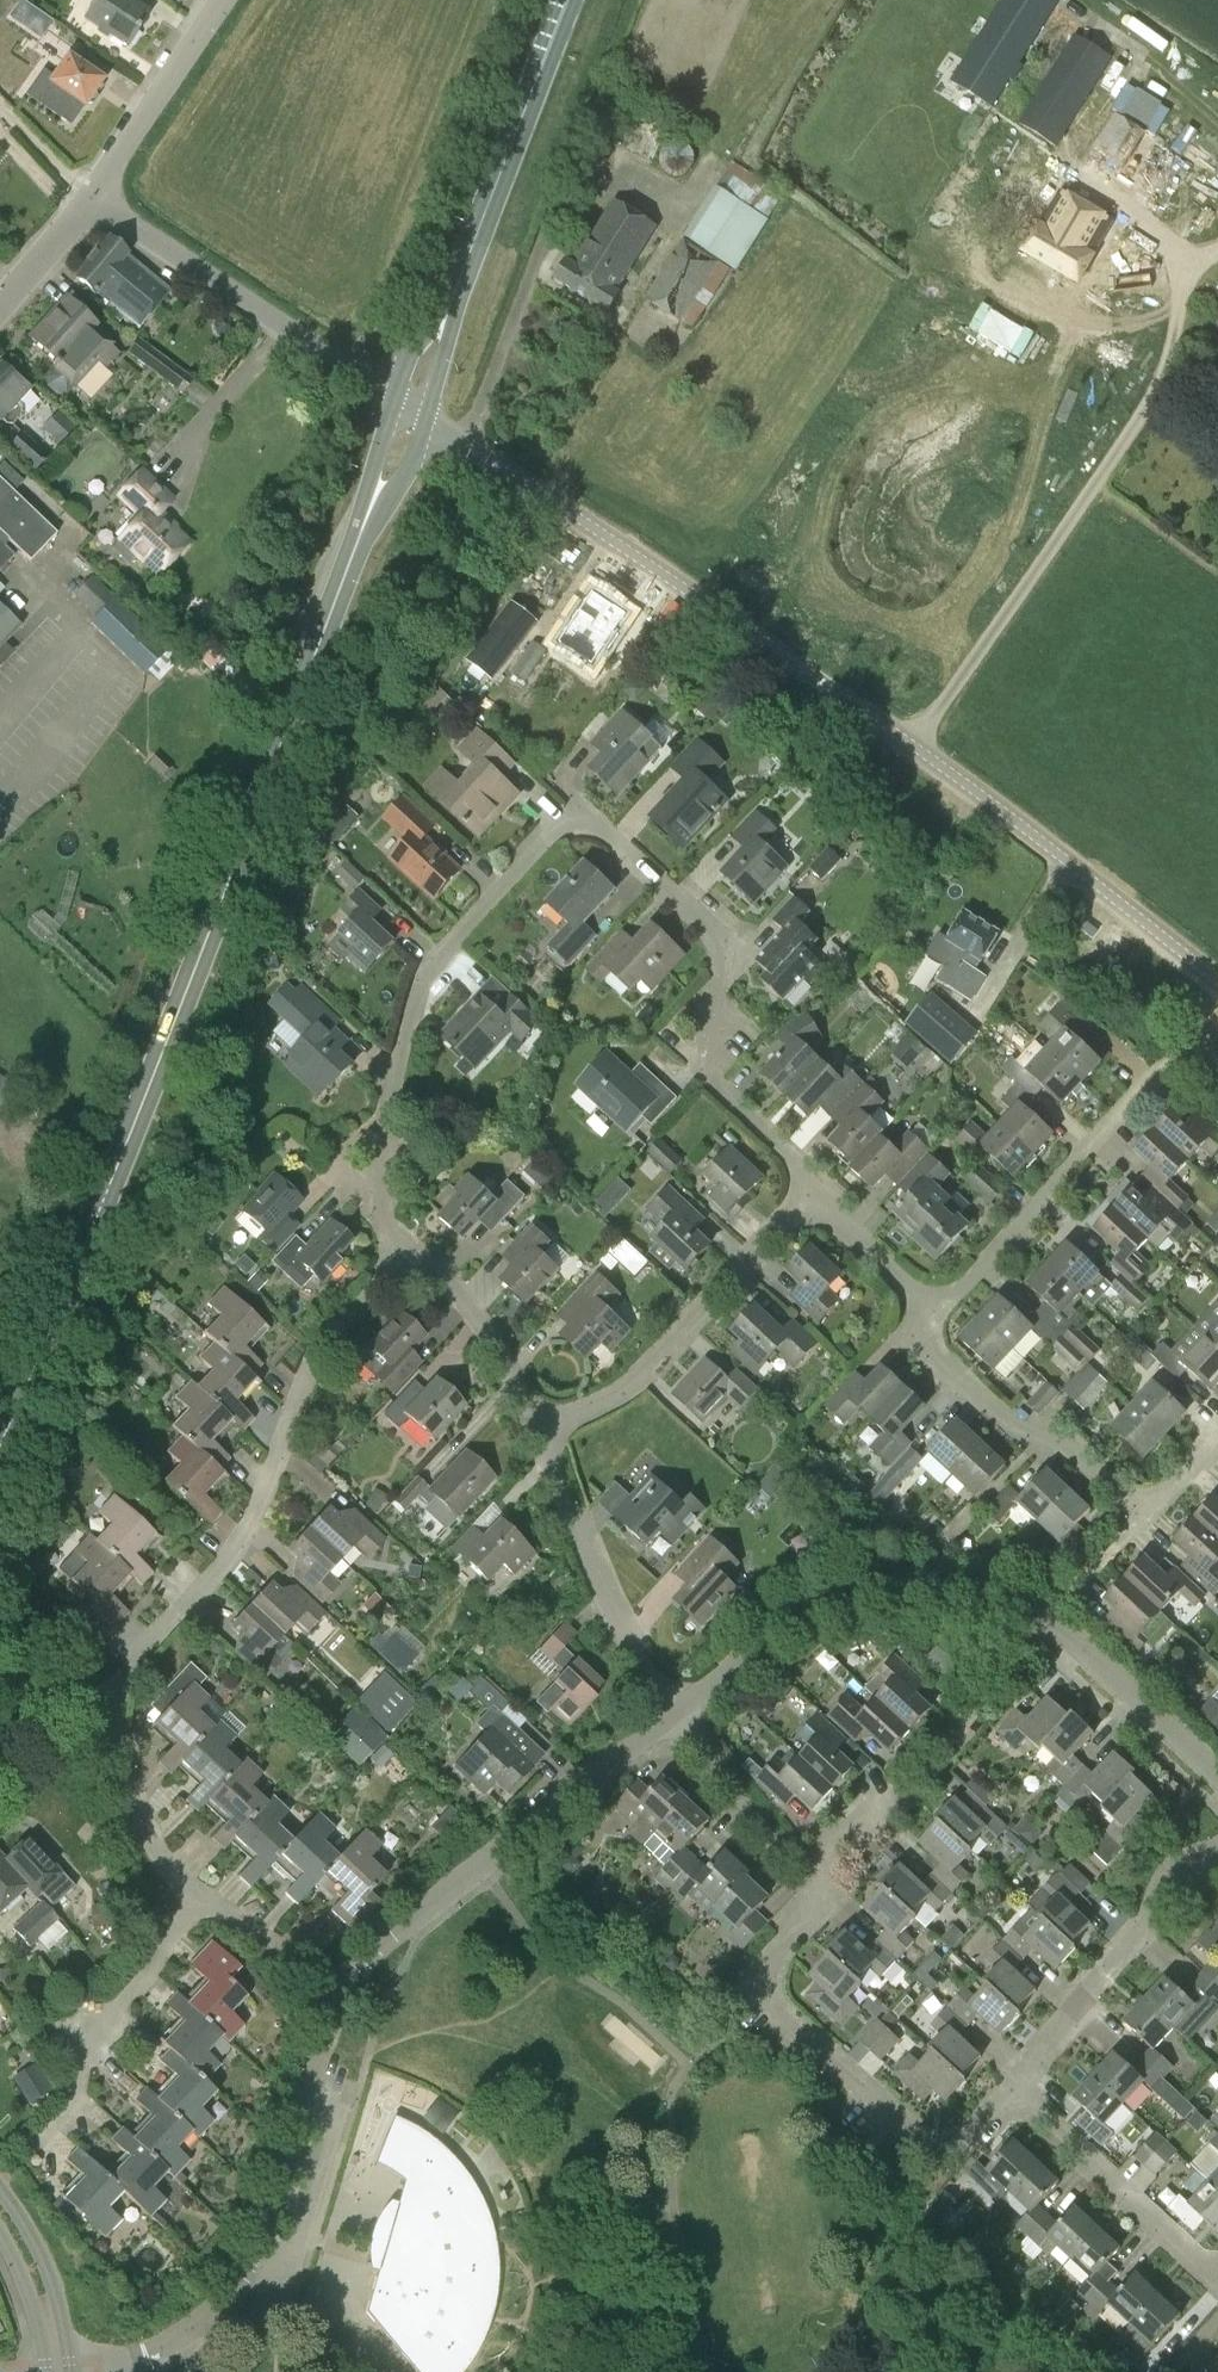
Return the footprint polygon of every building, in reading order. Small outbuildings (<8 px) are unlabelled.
[(128,0),(98,0),(86,18),(128,45),(149,13),(128,0)] [(1054,5),(1047,0),(1004,0),(952,83),(990,107),(1054,5)] [(20,1),(8,18),(40,40),(52,23),(20,1)] [(1018,123),(1056,146),(1109,60),(1070,37),(1018,123)] [(80,66),(83,60),(73,53),(54,79),(49,76),(43,72),(27,96),(70,125),(85,104),(89,103),(93,97),(93,93),(101,81),(80,66)] [(1084,163),(1128,188),(1173,112),(1161,104),(1154,116),(1130,102),(1136,92),(1129,88),(1084,163)] [(764,184),(732,162),(715,187),(683,236),(736,271),(767,221),(766,221),(782,197),(764,185),(764,184)] [(1092,259),(1088,257),(1110,222),(1063,191),(1024,250),(1076,284),(1092,259)] [(621,291),(618,289),(633,264),(639,268),(652,247),(648,245),(655,232),(654,231),(657,226),(615,200),(590,240),(575,230),(565,246),(573,251),(556,280),(608,312),(621,291)] [(692,331),(730,270),(682,239),(644,300),(692,331)] [(140,330),(171,293),(109,241),(105,245),(106,246),(78,278),(140,330)] [(73,391),(86,376),(97,363),(105,371),(119,355),(112,349),(114,346),(95,329),(97,327),(67,300),(65,302),(66,303),(54,316),(53,316),(46,324),(47,324),(34,339),(33,338),(31,341),(56,362),(49,370),(73,391)] [(115,315),(111,319),(118,324),(122,320),(115,315)] [(233,329),(230,320),(221,319),(215,325),(218,334),(227,336),(233,329)] [(181,396),(193,380),(137,340),(126,356),(181,396)] [(19,411),(15,407),(30,391),(1,364),(0,365),(0,423),(0,424),(2,421),(6,425),(12,425),(19,417),(19,411)] [(41,429),(58,444),(75,426),(58,410),(41,429)] [(37,477),(52,462),(22,434),(8,450),(37,477)] [(2,463),(0,466),(0,571),(14,556),(4,547),(8,542),(29,562),(56,535),(13,493),(23,483),(2,463)] [(139,513),(118,536),(159,574),(187,544),(176,534),(157,516),(171,502),(141,474),(121,495),(139,513)] [(143,678),(169,651),(91,577),(72,597),(95,620),(89,627),(143,678)] [(615,633),(627,615),(592,591),(557,643),(592,667),(604,649),(609,652),(619,636),(615,633)] [(0,669),(13,654),(4,645),(20,628),(0,608),(0,668),(0,669)] [(497,627),(471,661),(494,679),(521,645),(497,627)] [(175,628),(164,640),(180,654),(190,642),(175,628)] [(533,642),(512,674),(526,683),(547,651),(533,642)] [(712,716),(721,707),(709,695),(700,705),(712,716)] [(430,700),(423,708),(431,716),(439,708),(430,700)] [(718,718),(726,725),(733,717),(724,710),(718,718)] [(648,762),(661,749),(650,739),(622,713),(591,746),(602,756),(589,770),(616,796),(648,762)] [(477,768),(444,805),(479,837),(497,817),(494,814),(514,792),(499,779),(513,765),(477,732),(459,752),(477,768)] [(686,779),(650,818),(652,820),(683,848),(725,802),(698,777),(715,759),(696,742),(673,767),(686,779)] [(171,768),(173,766),(159,753),(151,761),(148,765),(162,778),(164,776),(167,779),(175,772),(171,768)] [(826,815),(833,807),(818,793),(811,801),(826,815)] [(385,821),(408,842),(391,861),(433,900),(459,872),(423,839),(434,827),(404,800),(385,821)] [(744,849),(722,874),(753,903),(786,868),(760,845),(773,830),(755,813),(732,838),(744,849)] [(320,833),(333,844),(342,835),(330,823),(320,833)] [(844,859),(830,846),(809,869),(823,882),(844,859)] [(569,925),(549,947),(569,966),(596,937),(583,925),(614,891),(585,863),(547,904),(569,925)] [(348,864),(337,876),(354,892),(364,880),(348,864)] [(345,928),(338,935),(354,949),(346,957),(364,973),(392,943),(371,923),(381,912),(359,892),(341,912),(352,921),(345,928)] [(811,986),(825,970),(808,953),(818,942),(799,924),(810,913),(794,897),(771,921),(783,932),(754,963),(766,973),(759,981),(783,1003),(804,980),(811,986)] [(975,973),(998,938),(963,916),(946,944),(956,950),(936,984),(969,1005),(985,979),(975,973)] [(684,955),(651,925),(628,949),(617,939),(587,971),(600,983),(610,972),(630,990),(645,974),(657,985),(684,955)] [(262,960),(265,972),(279,969),(276,956),(262,960)] [(287,985),(269,1004),(289,1022),(307,1038),(294,1052),(296,1054),(286,1065),(319,1096),(329,1085),(332,1087),(351,1066),(323,1040),(339,1023),(301,988),(296,993),(287,985)] [(477,996),(440,1036),(475,1069),(514,1026),(525,1037),(537,1023),(509,997),(495,1012),(477,996)] [(953,1064),(976,1041),(931,998),(908,1022),(953,1064)] [(1055,1043),(1046,1053),(1081,1085),(1100,1064),(1082,1047),(1091,1037),(1059,1007),(1040,1029),(1055,1043)] [(762,1075),(785,1097),(818,1063),(805,1050),(817,1042),(811,1033),(816,1030),(807,1015),(783,1030),(776,1038),(788,1049),(762,1075)] [(892,1054),(907,1067),(923,1049),(908,1035),(892,1054)] [(1061,1106),(1081,1085),(1046,1053),(1027,1074),(1011,1060),(1001,1071),(1019,1087),(1034,1100),(1043,1090),(1061,1106)] [(636,1084),(607,1058),(580,1087),(626,1129),(639,1115),(652,1127),(677,1100),(647,1072),(636,1084)] [(818,1108),(830,1119),(862,1085),(841,1065),(831,1075),(818,1063),(785,1097),(808,1119),(818,1108)] [(14,1092),(0,1080),(0,1109),(14,1092)] [(882,1104),(862,1085),(830,1119),(842,1130),(829,1144),(851,1165),(877,1138),(878,1140),(881,1136),(865,1121),(882,1104)] [(1039,1105),(1034,1100),(1019,1087),(1002,1106),(1011,1115),(1000,1127),(1033,1158),(1052,1137),(1029,1116),(1039,1105)] [(1155,1131),(1188,1162),(1199,1149),(1211,1160),(1217,1152),(1217,1132),(1206,1121),(1197,1131),(1175,1110),(1155,1131)] [(475,1130),(491,1127),(488,1111),(473,1114),(475,1130)] [(937,1144),(919,1127),(909,1138),(908,1136),(892,1153),(878,1140),(877,1138),(851,1165),(848,1168),(873,1191),(892,1171),(902,1181),(927,1154),(937,1144)] [(1014,1179),(1033,1158),(1000,1127),(986,1142),(970,1127),(954,1144),(976,1165),(987,1154),(1014,1179)] [(1161,1178),(1153,1186),(1177,1210),(1187,1199),(1168,1182),(1188,1162),(1155,1131),(1135,1153),(1161,1178)] [(671,1174),(682,1162),(661,1141),(649,1153),(671,1174)] [(737,1205),(763,1178),(731,1148),(705,1177),(716,1187),(706,1197),(732,1221),(743,1210),(737,1205)] [(901,1231),(913,1242),(947,1203),(935,1191),(947,1178),(925,1158),(905,1180),(917,1192),(895,1216),(906,1226),(901,1231)] [(977,1167),(964,1181),(989,1206),(1003,1192),(977,1167)] [(537,1184),(546,1193),(559,1180),(550,1171),(537,1184)] [(286,1217),(300,1202),(274,1177),(241,1211),(264,1233),(258,1239),(271,1253),(296,1227),(286,1217)] [(461,1195),(440,1218),(464,1241),(489,1213),(501,1224),(526,1197),(513,1186),(497,1203),(469,1177),(456,1191),(461,1195)] [(1126,1183),(1107,1203),(1147,1241),(1159,1228),(1174,1243),(1191,1224),(1177,1210),(1153,1186),(1152,1187),(1169,1204),(1159,1214),(1126,1183)] [(679,1220),(690,1208),(669,1188),(648,1211),(666,1227),(653,1240),(686,1271),(708,1247),(679,1220)] [(954,1195),(947,1203),(913,1242),(936,1263),(967,1228),(957,1218),(967,1207),(954,1195)] [(1134,1254),(1147,1241),(1107,1203),(1086,1225),(1120,1256),(1109,1267),(1121,1278),(1132,1288),(1150,1269),(1134,1254)] [(1216,1232),(1217,1230),(1217,1211),(1207,1222),(1216,1232)] [(270,1262),(298,1289),(310,1275),(320,1285),(340,1263),(335,1258),(350,1241),(327,1220),(324,1224),(315,1216),(294,1238),(293,1237),(270,1262)] [(502,1280),(526,1303),(558,1270),(543,1255),(553,1245),(533,1226),(511,1248),(522,1259),(502,1280)] [(621,1238),(599,1262),(610,1272),(619,1263),(635,1278),(648,1263),(621,1238)] [(1132,1288),(1121,1278),(1112,1287),(1105,1282),(1066,1245),(1046,1266),(1082,1299),(1093,1309),(1105,1296),(1108,1299),(1117,1299),(1118,1298),(1136,1314),(1148,1302),(1132,1288)] [(788,1272),(803,1286),(792,1298),(818,1322),(838,1301),(827,1291),(840,1277),(810,1249),(788,1272)] [(234,1265),(245,1275),(254,1266),(243,1256),(234,1265)] [(1038,1316),(1088,1363),(1089,1364),(1097,1372),(1108,1360),(1099,1353),(1100,1352),(1077,1330),(1085,1322),(1072,1310),(1082,1299),(1046,1266),(1026,1287),(1044,1303),(1035,1313),(1038,1316)] [(247,1282),(257,1291),(267,1280),(258,1270),(247,1282)] [(584,1312),(561,1336),(587,1360),(604,1341),(613,1349),(629,1332),(606,1310),(620,1296),(597,1275),(572,1301),(584,1312)] [(203,1334),(213,1343),(251,1377),(262,1366),(247,1352),(268,1330),(222,1288),(206,1305),(219,1317),(203,1334)] [(999,1299),(979,1320),(1012,1351),(1032,1330),(1028,1327),(999,1299)] [(815,1346),(786,1319),(777,1329),(755,1309),(733,1332),(743,1342),(733,1353),(755,1373),(776,1352),(794,1368),(815,1346)] [(358,1365),(379,1384),(381,1383),(391,1393),(412,1370),(401,1360),(423,1336),(400,1315),(369,1350),(371,1352),(358,1365)] [(1078,1373),(1088,1363),(1038,1316),(1028,1327),(1032,1330),(1078,1373)] [(992,1373),(1012,1351),(979,1320),(959,1341),(992,1373)] [(1203,1337),(1217,1351),(1217,1322),(1203,1337)] [(1151,1358),(1156,1362),(1177,1381),(1187,1370),(1212,1394),(1217,1387),(1217,1351),(1203,1337),(1181,1362),(1163,1345),(1151,1358)] [(1156,1362),(1151,1358),(1130,1338),(1120,1349),(1146,1373),(1156,1362)] [(260,1385),(251,1377),(213,1343),(198,1360),(211,1373),(197,1388),(234,1426),(242,1433),(253,1421),(239,1408),(260,1385)] [(751,1415),(766,1399),(757,1390),(736,1371),(727,1381),(706,1361),(673,1396),(701,1422),(731,1390),(745,1403),(742,1407),(751,1415)] [(1099,1377),(1087,1366),(1063,1392),(1075,1404),(1099,1377)] [(857,1408),(872,1422),(902,1389),(881,1369),(857,1396),(845,1385),(824,1407),(843,1424),(857,1408)] [(432,1442),(466,1406),(437,1379),(404,1415),(392,1404),(381,1415),(397,1430),(408,1419),(432,1442)] [(216,1446),(234,1426),(197,1388),(190,1382),(173,1399),(186,1411),(171,1428),(181,1437),(219,1470),(230,1459),(216,1446)] [(1046,1386),(1028,1405),(1039,1415),(1057,1396),(1046,1386)] [(1153,1386),(1132,1408),(1163,1437),(1184,1414),(1153,1386)] [(924,1408),(902,1389),(872,1422),(885,1433),(870,1450),(888,1467),(908,1445),(898,1435),(924,1408)] [(912,1440),(937,1415),(929,1407),(904,1433),(912,1440)] [(1143,1460),(1163,1437),(1132,1408),(1111,1431),(1143,1460)] [(927,1453),(951,1476),(979,1446),(955,1423),(927,1453)] [(228,1478),(219,1470),(181,1437),(166,1453),(178,1465),(162,1482),(210,1526),(222,1514),(207,1500),(228,1478)] [(326,1443),(314,1456),(327,1468),(342,1452),(333,1445),(331,1448),(326,1443)] [(1004,1468),(979,1446),(951,1476),(976,1499),(1004,1468)] [(895,1490),(922,1461),(910,1451),(883,1480),(895,1490)] [(424,1511),(445,1531),(494,1479),(466,1453),(430,1491),(416,1479),(394,1502),(405,1513),(418,1498),(427,1507),(424,1511)] [(813,1468),(821,1475),(828,1467),(820,1460),(813,1468)] [(775,1468),(761,1485),(776,1496),(790,1479),(775,1468)] [(117,1471),(111,1476),(119,1485),(125,1479),(117,1471)] [(1016,1504),(1037,1524),(1067,1492),(1046,1472),(1021,1499),(1009,1488),(984,1515),(996,1526),(1016,1504)] [(650,1477),(632,1497),(614,1516),(646,1547),(664,1528),(677,1539),(704,1510),(690,1497),(681,1506),(650,1477)] [(858,1479),(844,1494),(857,1506),(871,1491),(858,1479)] [(365,1507),(376,1514),(386,1498),(375,1491),(365,1507)] [(1088,1511),(1067,1492),(1037,1524),(1058,1544),(1045,1559),(1057,1570),(1082,1544),(1069,1532),(1088,1511)] [(95,1542),(131,1574),(129,1576),(141,1587),(153,1574),(139,1560),(159,1539),(113,1496),(97,1513),(110,1526),(95,1542)] [(1194,1521),(1217,1543),(1217,1504),(1213,1500),(1194,1521)] [(941,1534),(953,1545),(980,1516),(968,1505),(941,1534)] [(329,1510),(308,1531),(340,1561),(353,1547),(366,1559),(383,1541),(353,1512),(343,1523),(329,1510)] [(1217,1563),(1217,1543),(1194,1521),(1174,1542),(1197,1563),(1187,1573),(1213,1597),(1217,1591),(1217,1568),(1215,1565),(1217,1563)] [(508,1572),(513,1576),(533,1555),(497,1522),(480,1540),(470,1530),(451,1550),(485,1583),(501,1566),(508,1572)] [(319,1582),(340,1561),(308,1531),(288,1553),(302,1566),(292,1576),(320,1603),(331,1593),(319,1582)] [(110,1597),(129,1576),(131,1574),(95,1542),(89,1536),(72,1554),(85,1566),(70,1582),(88,1599),(70,1618),(100,1645),(129,1614),(110,1597)] [(685,1567),(696,1577),(674,1601),(702,1627),(735,1590),(724,1580),(738,1565),(709,1540),(685,1567)] [(1143,1559),(1124,1580),(1159,1614),(1178,1593),(1195,1608),(1206,1596),(1176,1568),(1166,1580),(1143,1559)] [(1174,1627),(1159,1614),(1124,1580),(1104,1602),(1117,1614),(1108,1625),(1137,1652),(1145,1644),(1152,1650),(1174,1627)] [(251,1607),(282,1636),(295,1623),(306,1634),(313,1626),(323,1615),(295,1588),(284,1599),(270,1586),(251,1607)] [(374,1593),(364,1603),(377,1616),(387,1607),(374,1593)] [(294,1647),(282,1636),(251,1607),(231,1628),(245,1641),(234,1653),(263,1679),(273,1668),(294,1647)] [(563,1624),(538,1650),(539,1652),(562,1672),(553,1683),(563,1692),(547,1708),(566,1728),(584,1709),(580,1705),(600,1684),(563,1647),(574,1635),(563,1624)] [(418,1658),(394,1635),(387,1643),(377,1634),(367,1646),(400,1677),(418,1658)] [(937,1648),(925,1660),(943,1677),(955,1664),(937,1648)] [(888,1687),(876,1700),(909,1730),(928,1709),(906,1689),(916,1678),(893,1657),(876,1676),(888,1687)] [(169,1775),(180,1764),(212,1728),(197,1714),(210,1700),(193,1684),(201,1675),(200,1674),(202,1671),(194,1663),(191,1666),(189,1665),(161,1695),(171,1705),(148,1729),(171,1750),(157,1764),(169,1775)] [(413,1696),(421,1703),(438,1685),(430,1677),(413,1696)] [(507,1793),(542,1756),(499,1715),(508,1705),(481,1679),(467,1694),(488,1713),(480,1721),(480,1727),(488,1734),(457,1767),(484,1793),(495,1781),(507,1793)] [(785,1696),(791,1689),(781,1680),(774,1687),(785,1696)] [(889,1752),(909,1730),(876,1700),(863,1713),(845,1696),(828,1715),(851,1737),(861,1726),(889,1752)] [(396,1710),(402,1716),(415,1703),(409,1697),(396,1710)] [(1041,1746),(1041,1747),(1068,1717),(1047,1698),(1027,1720),(1016,1710),(997,1731),(1015,1748),(1025,1737),(1038,1750),(1041,1746)] [(1210,1700),(1198,1713),(1217,1732),(1217,1707),(1210,1700)] [(354,1708),(326,1737),(359,1769),(387,1741),(354,1708)] [(1045,1769),(1064,1786),(1083,1766),(1072,1756),(1093,1734),(1071,1713),(1068,1717),(1041,1747),(1054,1759),(1045,1769)] [(817,1736),(798,1757),(831,1788),(851,1767),(829,1746),(839,1735),(816,1714),(806,1726),(817,1736)] [(219,1721),(212,1728),(180,1764),(201,1783),(184,1802),(196,1813),(207,1802),(239,1765),(223,1750),(235,1736),(219,1721)] [(371,1759),(380,1768),(393,1755),(384,1746),(371,1759)] [(1092,1774),(1083,1766),(1064,1786),(1081,1803),(1091,1792),(1104,1805),(1101,1809),(1131,1777),(1134,1773),(1135,1773),(1113,1752),(1092,1774)] [(811,1810),(831,1788),(798,1757),(779,1777),(767,1767),(763,1772),(757,1778),(780,1800),(789,1790),(811,1810)] [(245,1759),(239,1765),(207,1802),(228,1821),(211,1840),(223,1851),(234,1840),(266,1804),(265,1803),(249,1788),(262,1774),(245,1759)] [(755,1780),(757,1778),(763,1772),(750,1760),(742,1768),(755,1780)] [(1126,1853),(1158,1818),(1144,1805),(1152,1796),(1147,1791),(1150,1788),(1145,1783),(1134,1773),(1131,1777),(1101,1809),(1114,1821),(1104,1831),(1105,1832),(1104,1833),(1126,1853)] [(936,1816),(935,1818),(967,1849),(980,1835),(990,1845),(1006,1828),(986,1809),(996,1797),(976,1777),(965,1788),(984,1808),(975,1818),(953,1798),(945,1807),(942,1804),(933,1814),(936,1816)] [(631,1812),(654,1833),(685,1800),(663,1779),(649,1794),(636,1782),(613,1806),(626,1818),(631,1812)] [(250,1889),(274,1863),(292,1842),(276,1827),(289,1812),(271,1796),(265,1803),(266,1804),(234,1840),(255,1859),(238,1878),(250,1889)] [(708,1821),(685,1800),(654,1833),(643,1844),(666,1865),(653,1879),(666,1890),(670,1886),(694,1860),(682,1849),(708,1821)] [(454,1825),(460,1818),(450,1809),(444,1816),(454,1825)] [(1031,1843),(1044,1825),(1026,1812),(1013,1830),(1031,1843)] [(297,1906),(326,1873),(338,1858),(322,1844),(335,1830),(318,1814),(292,1842),(274,1863),(275,1864),(277,1868),(279,1871),(282,1874),(285,1876),(290,1877),(292,1874),(298,1879),(284,1894),(297,1906)] [(970,1852),(967,1849),(935,1818),(934,1818),(938,1822),(918,1844),(930,1855),(926,1859),(935,1868),(931,1873),(952,1893),(968,1876),(957,1866),(970,1852)] [(364,1831),(338,1858),(326,1873),(347,1892),(330,1911),(342,1922),(353,1932),(379,1904),(368,1893),(386,1874),(369,1859),(381,1847),(364,1831)] [(0,1848),(0,1857),(26,1888),(35,1898),(60,1876),(28,1840),(26,1842),(17,1832),(0,1848)] [(576,1849),(557,1867),(569,1878),(576,1870),(576,1862),(575,1861),(581,1854),(576,1849)] [(707,1871),(694,1860),(670,1886),(683,1898),(687,1894),(709,1914),(715,1908),(743,1877),(746,1874),(724,1853),(707,1871)] [(0,1857),(0,1912),(26,1888),(0,1857)] [(946,1908),(942,1904),(944,1901),(949,1905),(956,1899),(951,1894),(952,1893),(931,1873),(920,1884),(900,1864),(880,1885),(912,1914),(924,1902),(935,1912),(935,1911),(940,1915),(946,1908)] [(1073,1868),(1063,1879),(1084,1898),(1094,1887),(1073,1868)] [(1071,1945),(1090,1925),(1068,1905),(1078,1894),(1057,1875),(1041,1892),(1051,1901),(1038,1915),(1042,1918),(1071,1945)] [(766,1898),(743,1877),(715,1908),(737,1927),(727,1937),(741,1950),(766,1924),(753,1912),(766,1898)] [(915,1918),(912,1914),(880,1885),(883,1889),(863,1910),(885,1930),(876,1939),(898,1958),(902,1963),(907,1957),(903,1953),(914,1941),(903,1931),(915,1918)] [(648,1895),(654,1901),(663,1891),(657,1886),(648,1895)] [(59,1921),(42,1902),(12,1930),(29,1949),(59,1921)] [(975,1913),(982,1920),(992,1911),(986,1906),(984,1903),(975,1913)] [(108,1927),(108,1907),(91,1907),(91,1928),(108,1927)] [(1074,1949),(1071,1945),(1042,1918),(1029,1931),(1019,1922),(1002,1940),(1023,1960),(1032,1949),(1055,1970),(1074,1949)] [(880,1978),(898,1958),(876,1939),(867,1949),(845,1929),(825,1951),(857,1980),(869,1967),(880,1978)] [(1013,1970),(1023,1960),(1002,1940),(985,1959),(996,1969),(984,1981),(987,1984),(1016,2010),(1035,1990),(1013,1970)] [(187,2004),(221,2037),(220,2038),(227,2044),(244,2027),(231,2015),(246,1998),(229,1982),(240,1970),(211,1942),(188,1966),(207,1983),(187,2004)] [(861,1984),(857,1980),(825,1951),(828,1954),(809,1975),(830,1995),(820,2006),(841,2026),(858,2008),(848,1998),(861,1984)] [(673,1955),(665,1964),(673,1972),(678,1967),(678,1959),(673,1955)] [(1203,1973),(1217,1988),(1217,1969),(1212,1963),(1203,1973)] [(913,1973),(921,1980),(928,1974),(930,1971),(922,1964),(913,1973)] [(1203,1973),(1183,1994),(1165,1978),(1144,2000),(1174,2027),(1194,2005),(1196,2007),(1205,1997),(1214,2006),(1217,2002),(1217,1988),(1203,1973)] [(938,1983),(928,1974),(921,1980),(929,1987),(932,1990),(938,1983)] [(1020,2014),(1016,2010),(987,1984),(974,1998),(963,1988),(947,2006),(968,2025),(978,2015),(1000,2035),(1020,2014)] [(158,2041),(169,2051),(204,2083),(219,2067),(205,2054),(220,2038),(221,2037),(187,2004),(176,1994),(164,2006),(179,2019),(158,2041)] [(1154,2049),(1174,2027),(1144,2000),(1122,2023),(1150,2049),(1141,2058),(1163,2078),(1173,2066),(1154,2049)] [(893,2011),(899,2016),(907,2007),(901,2001),(893,2011)] [(959,2036),(968,2025),(947,2006),(930,2024),(940,2034),(928,2047),(932,2050),(961,2077),(981,2056),(959,2036)] [(859,2042),(868,2051),(888,2030),(879,2021),(859,2042)] [(900,2042),(888,2030),(868,2051),(880,2063),(900,2042)] [(965,2080),(961,2077),(932,2050),(919,2064),(908,2054),(891,2072),(913,2092),(923,2081),(945,2101),(965,2080)] [(216,2094),(204,2083),(169,2051),(158,2062),(176,2079),(157,2100),(191,2133),(190,2134),(197,2140),(214,2122),(201,2110),(216,2094)] [(1152,2089),(1163,2078),(1141,2058),(1131,2069),(1114,2053),(1094,2075),(1122,2102),(1143,2080),(1152,2089)] [(29,2105),(51,2093),(35,2064),(12,2077),(29,2105)] [(1113,2133),(1103,2124),(1122,2102),(1094,2075),(1072,2098),(1086,2111),(1075,2122),(1101,2146),(1113,2133)] [(132,2140),(168,2173),(166,2174),(173,2180),(189,2163),(175,2150),(190,2134),(191,2133),(157,2100),(145,2089),(133,2102),(152,2119),(132,2140)] [(458,2114),(439,2098),(424,2117),(443,2132),(458,2114)] [(435,2142),(433,2145),(429,2142),(424,2138),(415,2133),(405,2127),(400,2125),(393,2122),(394,2120),(392,2119),(376,2161),(377,2162),(378,2160),(382,2162),(387,2164),(395,2169),(403,2174),(406,2176),(397,2205),(391,2203),(382,2214),(372,2238),(370,2256),(371,2265),(372,2269),(378,2271),(366,2313),(415,2371),(458,2371),(468,2361),(469,2361),(468,2360),(484,2329),(488,2318),(493,2294),(494,2271),(492,2247),(487,2224),(478,2201),(466,2181),(451,2162),(435,2146),(436,2145),(435,2142)] [(109,2180),(124,2194),(123,2195),(149,2220),(166,2203),(151,2190),(166,2174),(168,2173),(132,2140),(121,2129),(109,2141),(129,2159),(109,2180)] [(1134,2157),(1145,2167),(1166,2144),(1156,2134),(1134,2157)] [(1210,2143),(1217,2151),(1217,2134),(1210,2143)] [(984,2170),(1006,2191),(1034,2162),(1011,2140),(984,2170)] [(1177,2153),(1166,2144),(1145,2167),(1155,2176),(1177,2153)] [(124,2194),(109,2180),(76,2149),(65,2161),(80,2176),(51,2207),(70,2225),(79,2215),(105,2240),(120,2224),(107,2211),(123,2195),(124,2194)] [(1015,2225),(1026,2236),(1047,2214),(1037,2206),(1058,2183),(1034,2162),(1006,2191),(1027,2211),(1015,2225)] [(1208,2182),(1217,2192),(1217,2171),(1208,2182)] [(1188,2203),(1180,2196),(1168,2208),(1193,2232),(1204,2220),(1217,2233),(1217,2192),(1208,2182),(1188,2203)] [(946,2193),(927,2214),(937,2223),(956,2203),(946,2193)] [(1026,2236),(1037,2246),(1061,2266),(1097,2228),(1074,2207),(1058,2225),(1047,2214),(1026,2236)] [(1077,2292),(1089,2303),(1109,2282),(1108,2282),(1117,2272),(1106,2263),(1119,2249),(1097,2228),(1061,2266),(1063,2267),(1069,2259),(1089,2278),(1077,2292)] [(1094,2322),(1109,2306),(1128,2324),(1156,2294),(1134,2274),(1118,2291),(1109,2282),(1089,2303),(1082,2311),(1094,2322)] [(1179,2315),(1156,2294),(1128,2324),(1118,2335),(1119,2336),(1120,2335),(1141,2355),(1179,2315)] [(1047,2324),(1058,2335),(1082,2311),(1071,2300),(1047,2324)]
